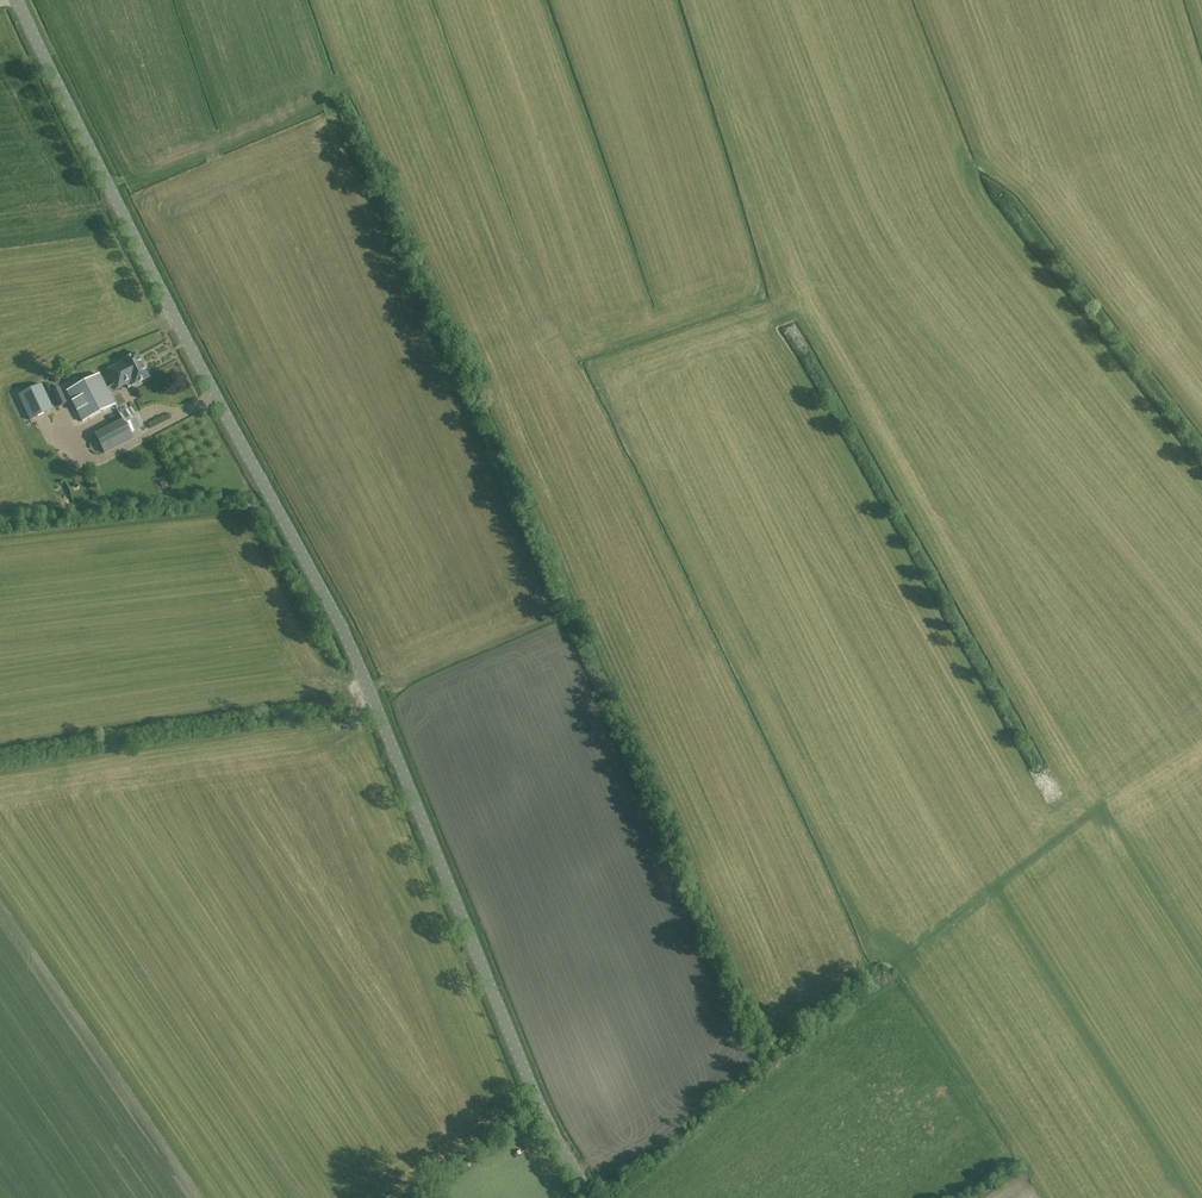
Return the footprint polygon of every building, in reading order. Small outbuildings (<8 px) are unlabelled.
[(131,382),(134,386),(149,378),(136,353),(121,361),(122,363),(108,370),(117,389),(131,382)] [(99,376),(67,392),(82,422),(115,405),(99,376)] [(30,421),(53,410),(41,385),(18,396),(30,421)] [(119,414),(123,422),(96,437),(104,454),(132,439),(129,434),(142,427),(132,407),(119,414)] [(161,424),(160,414),(145,415),(146,425),(161,424)]
